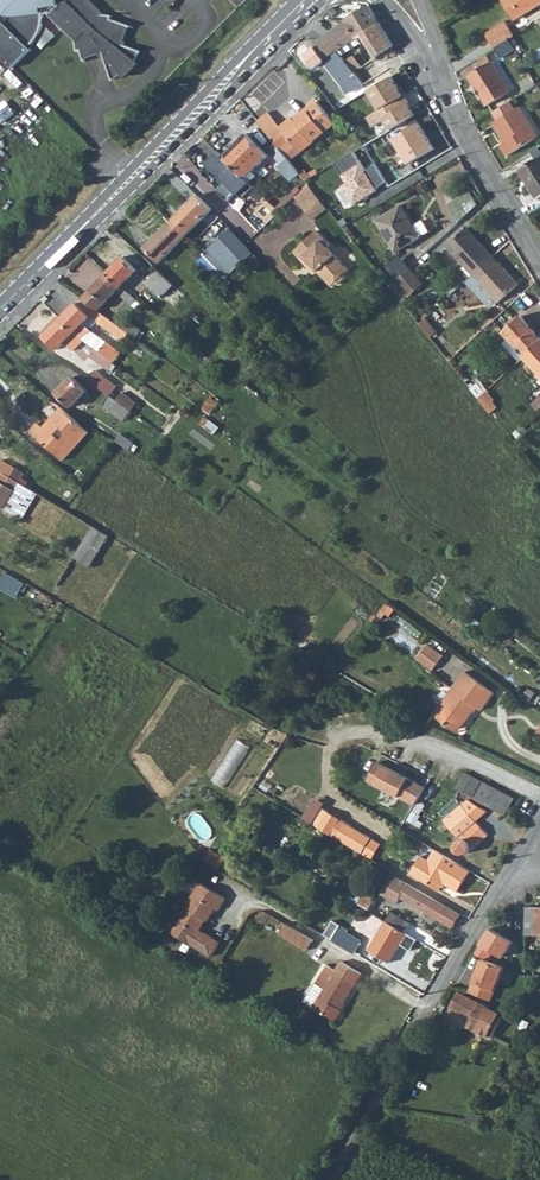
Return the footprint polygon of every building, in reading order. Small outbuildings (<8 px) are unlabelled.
[(13,70),(31,52),(28,50),(30,48),(32,46),(35,43),(36,40),(38,37),(39,34),(41,32),(41,31),(42,28),(43,25),(43,22),(44,19),(44,16),(49,16),(77,45),(76,52),(79,53),(81,63),(100,55),(111,81),(113,80),(116,78),(119,76),(121,75),(123,78),(125,77),(128,74),(130,72),(131,72),(133,69),(136,66),(136,65),(133,63),(135,60),(137,57),(138,54),(139,53),(122,47),(128,28),(111,21),(110,18),(103,19),(84,0),(0,0),(0,58),(13,70)] [(517,21),(539,7),(539,0),(505,0),(517,21)] [(393,44),(369,5),(362,9),(361,7),(350,15),(351,16),(348,18),(345,20),(345,22),(355,38),(362,33),(376,55),(384,50),(393,44)] [(355,38),(345,22),(315,45),(314,44),(306,50),(317,66),(324,61),(340,84),(341,84),(355,74),(354,72),(362,66),(354,55),(346,61),(338,51),(355,38)] [(487,34),(496,49),(512,39),(518,36),(508,22),(487,34)] [(495,61),(517,47),(512,39),(496,49),(475,61),(480,70),(473,75),(490,106),(513,92),(495,61)] [(387,55),(396,49),(393,44),(384,50),(387,55)] [(359,80),(355,74),(341,84),(344,89),(359,80)] [(364,88),(376,109),(401,94),(390,75),(364,88)] [(387,128),(412,112),(401,94),(376,109),(364,116),(371,127),(381,120),(387,128)] [(269,111),(258,119),(279,147),(289,160),(295,156),(290,151),(296,146),(299,149),(319,134),(319,133),(334,121),(316,99),(305,107),(307,110),(295,120),(293,117),(292,115),(280,124),(269,111)] [(498,122),(510,142),(505,145),(511,155),(539,138),(539,137),(523,108),(519,110),(514,101),(497,112),(502,120),(498,122)] [(305,107),(293,117),(295,120),(307,110),(305,107)] [(416,121),(390,136),(405,162),(431,146),(416,121)] [(248,134),(224,157),(246,179),(269,156),(248,134)] [(287,172),(294,167),(289,160),(279,147),(272,153),(287,172)] [(246,179),(224,157),(216,148),(202,161),(205,165),(199,170),(225,198),(246,179)] [(340,183),(352,203),(376,190),(352,151),(333,161),(344,181),(340,183)] [(521,169),(539,200),(539,199),(539,158),(521,169)] [(326,207),(307,184),(295,196),(312,218),(326,207)] [(474,189),(445,202),(457,222),(480,201),(474,189)] [(198,194),(171,221),(186,236),(212,209),(198,194)] [(399,203),(375,219),(394,249),(419,233),(428,228),(421,217),(415,221),(413,224),(399,203)] [(159,262),(186,236),(171,221),(145,247),(159,262)] [(348,226),(344,229),(353,241),(358,237),(348,226)] [(446,248),(472,276),(492,257),(466,228),(446,248)] [(230,229),(204,255),(226,277),(252,252),(230,229)] [(308,263),(315,271),(329,287),(332,285),(337,285),(344,280),(345,273),(348,270),(327,247),(329,245),(316,229),(292,250),(305,265),(308,263)] [(221,284),(228,279),(226,277),(204,255),(203,254),(197,260),(221,284)] [(123,256),(107,272),(121,286),(137,270),(123,256)] [(518,286),(492,257),(472,276),(498,304),(518,286)] [(315,271),(308,263),(305,265),(312,273),(315,271)] [(381,266),(376,271),(389,287),(394,283),(381,266)] [(424,283),(411,268),(397,281),(410,295),(424,283)] [(164,298),(174,286),(158,271),(147,282),(164,298)] [(133,305),(137,299),(121,286),(107,272),(91,289),(92,290),(83,299),(98,310),(118,291),(121,293),(120,295),(133,305)] [(183,275),(175,283),(194,301),(201,292),(183,275)] [(91,316),(101,324),(106,317),(98,310),(83,299),(78,303),(91,316)] [(78,302),(60,320),(74,333),(83,340),(95,349),(109,359),(116,364),(124,353),(84,323),(91,316),(78,303),(78,302)] [(523,357),(539,341),(539,339),(519,316),(501,332),(507,339),(523,357)] [(118,337),(124,329),(106,317),(101,324),(118,337)] [(435,332),(425,319),(419,325),(429,337),(435,332)] [(74,333),(60,320),(44,336),(57,350),(65,342),(73,351),(83,340),(74,333)] [(130,322),(124,329),(118,337),(124,342),(130,334),(137,339),(143,332),(130,322)] [(502,343),(518,361),(523,357),(507,339),(502,343)] [(523,357),(539,375),(539,341),(523,357)] [(103,367),(109,359),(95,349),(89,357),(103,367)] [(95,370),(88,379),(109,395),(117,385),(95,370)] [(74,377),(58,393),(72,407),(88,391),(74,377)] [(477,381),(469,388),(477,398),(485,392),(477,381)] [(494,398),(487,389),(485,392),(477,398),(490,414),(499,407),(493,400),(494,398)] [(121,392),(116,400),(131,411),(137,403),(121,392)] [(123,421),(131,411),(116,400),(109,395),(102,405),(123,421)] [(205,406),(219,417),(227,407),(213,396),(205,406)] [(88,432),(77,422),(60,407),(46,423),(49,426),(45,429),(43,427),(38,422),(30,430),(62,460),(88,432)] [(528,431),(522,424),(512,433),(518,440),(528,431)] [(119,432),(114,439),(114,440),(127,449),(133,442),(119,432)] [(0,463),(0,469),(3,471),(11,476),(16,467),(2,459),(0,463)] [(0,476),(0,504),(23,517),(37,492),(11,476),(3,471),(0,476)] [(91,566),(110,535),(94,526),(76,557),(91,566)] [(17,593),(24,582),(6,571),(2,577),(14,584),(10,589),(17,593)] [(78,592),(61,581),(52,595),(65,601),(67,598),(72,600),(78,592)] [(474,629),(469,637),(473,640),(479,633),(474,629)] [(418,659),(434,671),(444,657),(429,645),(418,659)] [(468,670),(436,712),(457,728),(465,718),(468,720),(475,710),(473,709),(477,705),(478,706),(482,709),(496,691),(468,670)] [(530,689),(523,699),(529,704),(537,694),(530,689)] [(460,730),(468,720),(465,718),(457,728),(460,730)] [(226,786),(251,745),(238,738),(214,779),(226,786)] [(424,786),(375,762),(365,781),(414,804),(424,786)] [(465,792),(473,777),(466,773),(458,789),(465,792)] [(473,797),(481,781),(474,778),(466,793),(473,797)] [(483,802),(492,786),(484,782),(476,798),(483,802)] [(491,807),(499,790),(492,786),(483,802),(491,807)] [(506,814),(515,798),(499,790),(491,807),(506,814)] [(313,797),(300,817),(372,860),(381,845),(321,807),(323,803),(313,797)] [(483,808),(469,800),(462,805),(445,820),(458,834),(452,838),(456,843),(456,844),(456,845),(456,846),(456,847),(456,849),(457,850),(458,851),(458,852),(459,852),(460,853),(461,853),(462,853),(463,853),(464,853),(470,851),(488,836),(476,821),(488,811),(483,808)] [(212,848),(206,860),(220,867),(226,856),(212,848)] [(421,857),(411,874),(433,887),(437,880),(444,884),(458,892),(471,871),(436,851),(429,862),(421,857)] [(391,873),(380,891),(395,900),(398,895),(452,929),(460,915),(391,873)] [(437,880),(433,887),(440,891),(444,884),(437,880)] [(199,882),(168,930),(210,956),(218,941),(199,930),(213,908),(217,909),(224,899),(199,882)] [(373,898),(369,896),(358,890),(353,900),(364,906),(368,908),(373,898)] [(526,905),(525,935),(539,935),(539,906),(526,905)] [(391,913),(387,920),(406,932),(411,925),(391,913)] [(347,933),(347,932),(331,922),(322,935),(355,954),(361,944),(361,941),(347,933)] [(412,951),(418,941),(386,922),(369,951),(390,964),(401,945),(412,951)] [(305,949),(312,939),(287,923),(281,933),(280,934),(305,949)] [(470,982),(466,991),(487,1000),(501,967),(479,958),(469,982),(470,982)] [(326,965),(316,983),(305,1001),(315,1008),(337,1021),(344,1010),(339,1007),(342,1002),(345,1003),(362,973),(341,961),(336,971),(326,965)] [(481,1003),(458,991),(450,1006),(473,1018),(468,1026),(492,1038),(503,1017),(479,1005),(481,1003)] [(513,1006),(524,1011),(529,999),(523,996),(521,998),(518,997),(513,1006)] [(467,1122),(482,1124),(483,1116),(468,1114),(467,1122)]
